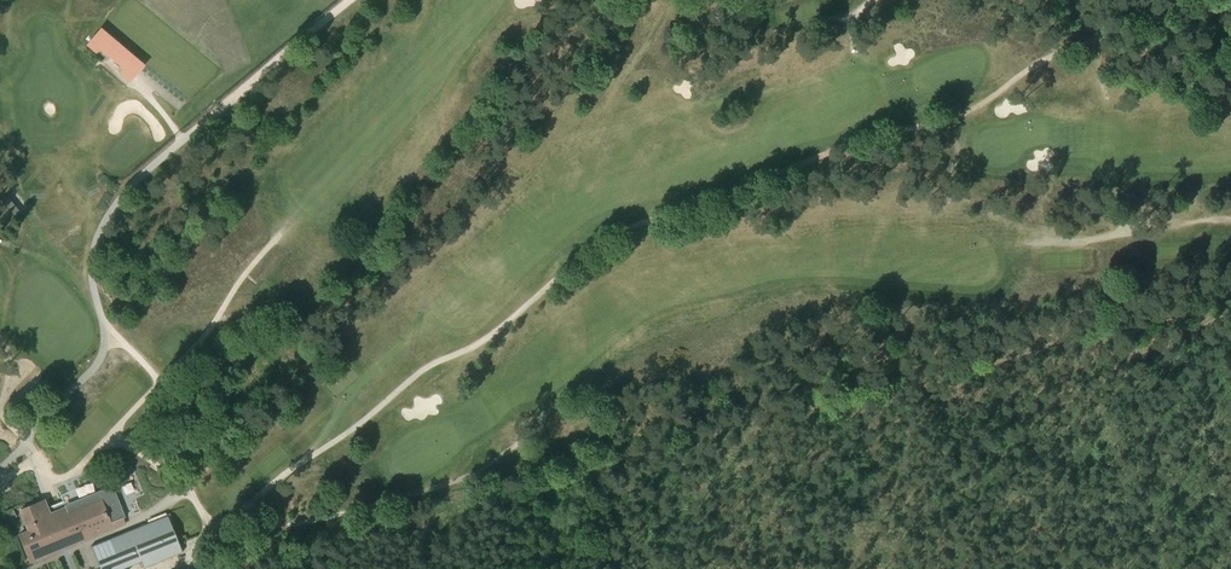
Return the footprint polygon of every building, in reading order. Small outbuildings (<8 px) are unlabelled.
[(103,27),(92,40),(100,47),(126,69),(134,76),(146,62),(103,27)] [(96,51),(100,47),(92,40),(88,45),(95,51),(96,51)] [(134,76),(126,69),(122,74),(130,81),(134,76)] [(204,460),(202,450),(192,452),(194,462),(204,460)] [(114,529),(111,522),(99,492),(50,512),(45,499),(18,510),(26,530),(17,534),(29,564),(114,529)] [(149,568),(186,553),(175,527),(177,526),(172,514),(151,523),(151,524),(94,547),(103,568),(127,568),(144,562),(147,568),(149,568)]
